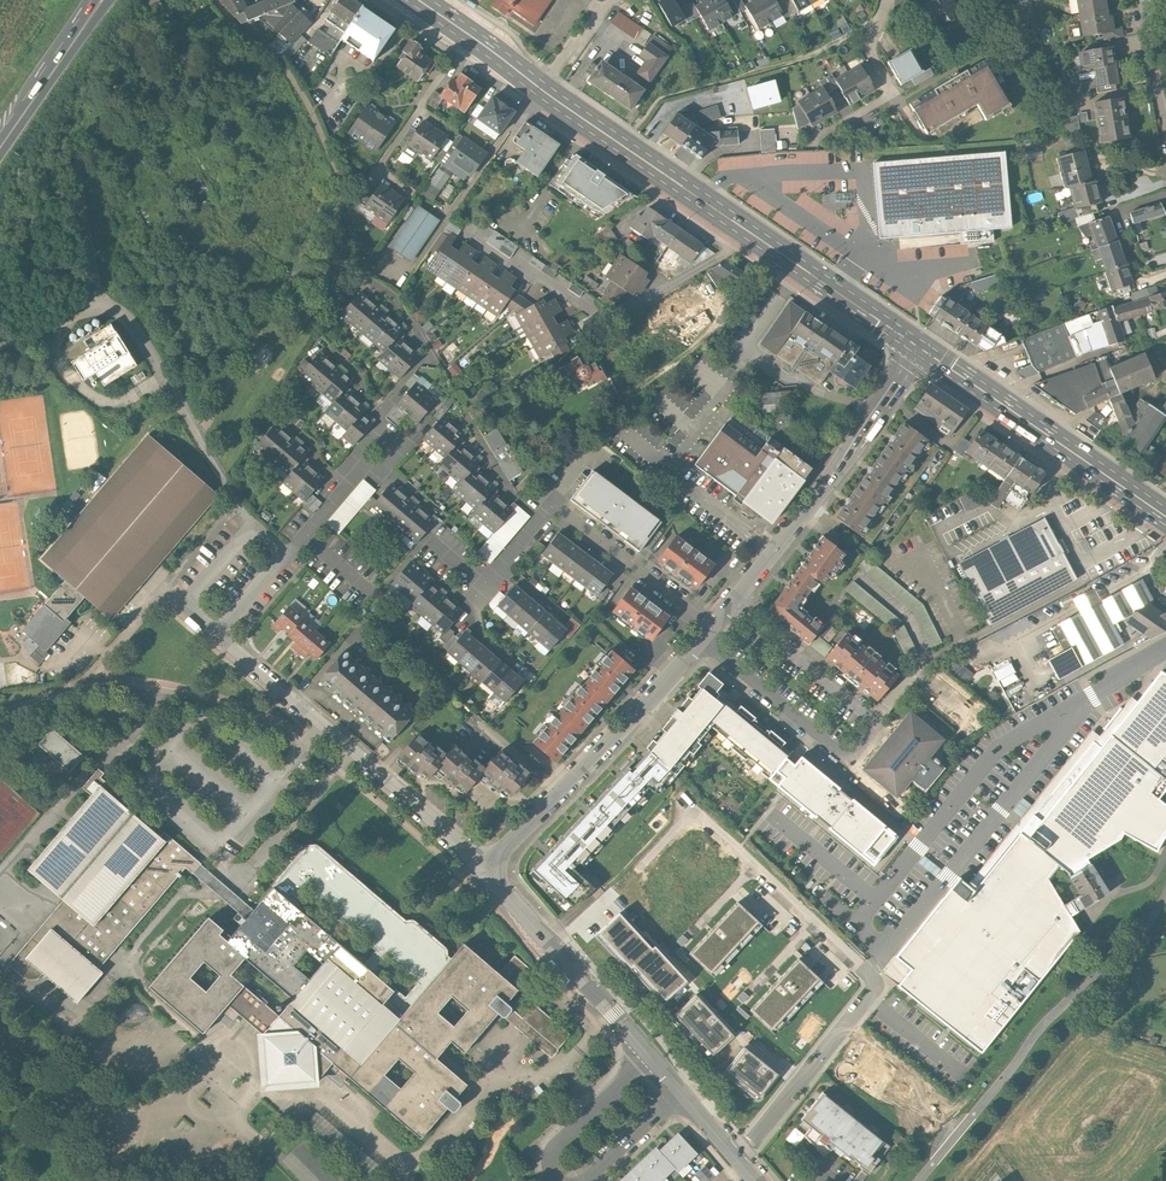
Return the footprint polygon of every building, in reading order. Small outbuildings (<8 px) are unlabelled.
[(233,18),(244,13),(246,10),(241,0),(219,0),(233,18)] [(268,1),(272,13),(290,5),(295,4),(293,0),(272,0),(268,1)] [(362,10),(363,7),(352,0),(338,0),(330,12),(341,19),(351,26),(362,10)] [(489,9),(502,18),(504,19),(509,12),(534,29),(554,0),(495,0),(489,9)] [(675,0),(663,0),(660,2),(674,28),(687,20),(678,6),(675,0)] [(708,0),(699,0),(697,1),(699,4),(695,7),(699,14),(710,34),(723,26),(708,0)] [(726,0),(708,0),(723,26),(737,19),(736,17),(727,1),(726,0)] [(742,14),(734,1),(734,0),(729,0),(727,1),(736,17),(742,14)] [(744,7),(740,0),(735,0),(734,1),(742,14),(747,11),(744,7)] [(744,7),(747,11),(760,32),(773,24),(758,0),(751,0),(749,1),(750,3),(744,7)] [(773,24),(785,17),(777,4),(775,0),(758,0),(773,24)] [(785,4),(792,16),(799,12),(792,0),(791,0),(785,4)] [(813,7),(808,0),(792,0),(799,12),(800,15),(813,7)] [(925,6),(940,31),(964,18),(953,0),(935,0),(925,6)] [(1081,18),(1109,13),(1107,0),(1078,0),(1081,18)] [(261,17),(272,13),(268,1),(246,10),(244,13),(248,22),(261,17)] [(783,1),(777,4),(785,17),(786,19),(792,16),(785,4),(783,1)] [(693,17),(686,5),(684,2),(678,6),(687,20),(693,17)] [(693,17),(699,14),(695,7),(691,2),(686,5),(693,17)] [(1001,4),(990,6),(992,14),(1003,12),(1001,4)] [(299,14),(290,5),(272,13),(261,17),(280,34),(299,14)] [(373,63),(394,31),(362,10),(351,26),(341,41),(373,63)] [(645,30),(619,12),(611,24),(637,42),(645,30)] [(1109,13),(1081,18),(1084,40),(1109,36),(1116,34),(1115,29),(1113,18),(1110,18),(1109,13)] [(290,46),(311,24),(299,14),(280,34),(278,35),(290,46)] [(330,57),(341,41),(351,26),(341,19),(336,27),(332,25),(326,34),(318,29),(309,43),(330,57)] [(1122,28),(1115,29),(1116,34),(1109,36),(1110,41),(1124,38),(1122,28)] [(654,37),(648,45),(669,59),(674,52),(654,37)] [(422,49),(411,41),(403,53),(407,55),(399,67),(419,82),(426,71),(413,62),(422,49)] [(669,59),(648,45),(639,59),(645,63),(635,77),(650,86),(669,59)] [(1112,48),(1080,53),(1081,58),(1076,59),(1078,75),(1083,74),(1094,72),(1116,68),(1112,48)] [(921,70),(908,49),(886,61),(898,83),(910,76),(921,70)] [(622,76),(602,63),(599,67),(593,63),(587,72),(593,76),(588,84),(612,101),(630,76),(625,73),(622,76)] [(867,63),(861,67),(868,79),(874,75),(867,63)] [(919,135),(970,106),(980,123),(1009,107),(985,64),(905,110),(919,135)] [(921,70),(910,76),(914,83),(933,72),(929,65),(921,70)] [(861,67),(849,74),(864,101),(876,93),(868,79),(861,67)] [(1116,68),(1094,72),(1097,90),(1119,87),(1116,68)] [(849,74),(836,81),(840,87),(852,108),(864,101),(849,74)] [(1083,74),(1078,75),(1073,76),(1075,85),(1085,84),(1083,74)] [(840,87),(836,81),(832,75),(826,78),(834,91),(840,87)] [(444,99),(465,113),(481,89),(462,76),(458,83),(453,80),(442,97),(444,99)] [(635,80),(630,76),(612,101),(631,114),(646,93),(632,83),(635,80)] [(386,83),(377,77),(365,95),(374,101),(386,83)] [(827,95),(834,91),(826,78),(820,82),(823,88),(827,95)] [(747,90),(753,108),(780,100),(775,82),(747,90)] [(823,88),(810,96),(827,122),(839,115),(827,95),(823,88)] [(436,110),(444,99),(442,97),(434,92),(427,104),(436,110)] [(810,96),(798,103),(799,106),(810,123),(814,130),(827,122),(810,96)] [(503,101),(500,102),(493,97),(478,119),(484,124),(500,135),(516,113),(507,107),(507,104),(503,101)] [(1124,98),(1094,103),(1101,143),(1130,138),(1124,98)] [(375,150),(393,123),(367,105),(349,132),(375,150)] [(686,122),(695,129),(698,126),(721,118),(717,106),(692,113),(686,122)] [(810,123),(799,106),(792,110),(798,130),(810,123)] [(661,137),(681,150),(695,129),(686,122),(676,115),(661,137)] [(1082,125),(1081,115),(1072,117),(1073,127),(1082,125)] [(473,138),(484,124),(478,119),(476,119),(466,133),(473,138)] [(408,143),(420,151),(434,130),(422,123),(416,132),(408,143)] [(515,165),(536,180),(559,147),(525,124),(515,138),(519,141),(515,147),(524,153),(515,165)] [(704,130),(702,133),(715,142),(711,149),(739,147),(738,127),(704,130)] [(404,150),(408,143),(416,132),(410,128),(398,146),(404,150)] [(681,150),(701,164),(711,149),(715,142),(702,133),(695,129),(681,150)] [(774,129),(760,130),(762,153),(776,152),(774,129)] [(445,138),(434,130),(420,151),(431,159),(445,138)] [(452,143),(445,138),(431,159),(438,164),(452,143)] [(444,168),(464,181),(467,177),(470,179),(486,155),(463,140),(444,168)] [(785,142),(777,142),(778,150),(786,149),(785,142)] [(874,164),(880,238),(1012,227),(1005,152),(874,164)] [(1082,152),(1057,159),(1065,191),(1071,190),(1091,185),(1082,152)] [(550,183),(600,216),(635,196),(598,171),(598,170),(576,155),(570,163),(566,160),(550,183)] [(404,173),(398,169),(393,176),(399,180),(404,173)] [(189,178),(195,192),(207,186),(200,173),(189,178)] [(413,205),(419,209),(424,213),(431,202),(432,203),(440,192),(438,191),(447,179),(439,173),(435,180),(432,178),(413,205)] [(1091,185),(1071,190),(1077,210),(1096,205),(1103,203),(1098,183),(1091,185)] [(374,193),(362,185),(354,198),(365,206),(374,193)] [(364,208),(376,215),(391,193),(379,185),(374,193),(365,206),(364,208)] [(455,190),(449,185),(442,195),(448,199),(455,190)] [(402,201),(391,193),(376,215),(387,223),(402,201)] [(1077,210),(1080,218),(1094,214),(1098,213),(1096,205),(1077,210)] [(1131,214),(1135,227),(1165,218),(1165,215),(1162,205),(1131,214)] [(411,261),(437,222),(424,213),(419,209),(392,248),(411,261)] [(650,242),(654,237),(665,220),(649,209),(642,219),(638,216),(630,228),(650,242)] [(1080,218),(1077,210),(1059,215),(1061,224),(1076,219),(1080,218)] [(1080,218),(1076,219),(1078,228),(1090,225),(1096,223),(1094,214),(1080,218)] [(1096,223),(1090,225),(1099,249),(1118,242),(1110,218),(1096,223)] [(654,237),(667,246),(669,247),(681,230),(665,220),(654,237)] [(620,244),(608,226),(595,235),(607,253),(620,244)] [(681,230),(669,247),(681,255),(678,259),(689,267),(691,264),(704,245),(681,230)] [(494,231),(486,242),(510,258),(518,247),(494,231)] [(426,269),(436,275),(451,253),(446,249),(453,239),(448,236),(426,269)] [(1118,242),(1099,249),(1092,251),(1096,262),(1103,260),(1107,272),(1126,265),(1118,242)] [(1147,242),(1139,245),(1143,254),(1150,251),(1147,242)] [(715,253),(704,245),(691,264),(694,266),(715,253)] [(436,275),(446,282),(468,250),(463,246),(456,256),(451,253),(436,275)] [(667,246),(662,252),(671,258),(669,260),(675,264),(678,259),(681,255),(669,247),(667,246)] [(446,282),(456,289),(472,266),(467,263),(473,253),(468,250),(446,282)] [(662,252),(656,261),(676,274),(689,267),(678,259),(675,264),(669,260),(671,258),(662,252)] [(621,256),(614,267),(641,284),(648,273),(621,256)] [(533,258),(529,264),(580,298),(584,292),(533,258)] [(456,289),(466,296),(488,263),(483,260),(477,269),(472,266),(456,289)] [(725,261),(694,282),(700,293),(705,297),(727,281),(737,287),(745,275),(725,261)] [(466,296),(476,303),(492,279),(487,276),(493,267),(488,263),(466,296)] [(1126,265),(1107,272),(1115,293),(1134,286),(1126,265)] [(634,295),(641,284),(614,267),(607,278),(612,281),(626,290),(634,295)] [(476,303),(486,309),(508,277),(503,274),(497,283),(492,279),(476,303)] [(994,277),(971,283),(975,294),(1002,286),(999,275),(994,277)] [(486,309),(496,316),(503,306),(512,293),(507,289),(513,280),(508,277),(486,309)] [(694,282),(693,280),(629,315),(637,330),(700,293),(694,282)] [(612,312),(626,290),(612,281),(603,294),(604,294),(599,303),(612,312)] [(342,314),(353,323),(370,303),(359,293),(342,314)] [(532,306),(512,293),(503,306),(517,315),(532,306)] [(1152,315),(1165,311),(1165,293),(1147,299),(1152,315)] [(1147,299),(1138,302),(1143,318),(1152,315),(1147,299)] [(419,305),(415,300),(408,306),(412,311),(419,305)] [(523,326),(556,307),(553,300),(543,305),(541,301),(532,306),(517,315),(523,326)] [(974,319),(945,300),(932,320),(961,339),(974,319)] [(776,352),(789,334),(803,312),(789,302),(762,343),(776,352)] [(1143,318),(1138,302),(1115,309),(1120,325),(1143,318)] [(381,312),(370,303),(353,323),(365,332),(381,312)] [(560,312),(556,307),(523,326),(529,336),(553,322),(550,318),(560,312)] [(1004,320),(1006,328),(1022,324),(1014,308),(998,312),(1000,321),(1004,320)] [(1126,344),(1120,325),(1115,309),(1099,314),(1105,332),(1101,333),(1103,340),(1106,339),(1110,349),(1126,344)] [(393,321),(381,312),(365,332),(376,341),(393,321)] [(425,319),(419,312),(414,316),(420,323),(425,319)] [(832,363),(834,365),(849,343),(803,312),(789,334),(832,363)] [(1064,327),(1069,340),(1092,331),(1087,318),(1064,327)] [(979,323),(974,319),(961,339),(979,351),(986,355),(1005,348),(1002,338),(985,327),(987,323),(981,320),(979,323)] [(404,330),(393,321),(376,341),(387,351),(396,340),(404,330)] [(565,321),(555,327),(553,322),(529,336),(534,346),(568,327),(565,321)] [(74,363),(86,383),(99,375),(106,387),(143,365),(136,353),(142,350),(128,326),(123,329),(119,322),(89,340),(95,351),(74,363)] [(429,322),(422,328),(425,332),(432,326),(429,322)] [(565,343),(562,339),(572,334),(568,327),(534,346),(540,357),(565,343)] [(1064,327),(1023,343),(1033,366),(1040,375),(1077,360),(1069,340),(1064,327)] [(1153,328),(1148,330),(1151,341),(1157,340),(1153,328)] [(1156,335),(1159,340),(1165,336),(1165,329),(1156,335)] [(832,363),(789,334),(776,352),(775,354),(818,384),(832,363)] [(380,360),(391,369),(407,349),(396,340),(387,351),(380,360)] [(859,350),(849,343),(834,365),(838,367),(833,374),(854,389),(869,367),(855,357),(859,350)] [(340,353),(347,359),(351,355),(343,348),(340,353)] [(418,358),(407,349),(391,369),(402,377),(418,358)] [(301,375),(312,384),(330,362),(320,353),(310,364),(301,375)] [(1145,353),(1110,368),(1114,380),(1121,394),(1156,379),(1145,353)] [(489,364),(484,358),(475,365),(480,371),(489,364)] [(295,369),(301,375),(310,364),(304,359),(295,369)] [(1106,359),(1094,363),(1103,384),(1114,380),(1110,368),(1106,359)] [(312,384),(323,393),(341,372),(330,362),(312,384)] [(579,362),(564,370),(573,385),(578,382),(584,384),(588,390),(598,385),(599,387),(607,382),(603,374),(600,375),(595,367),(589,371),(583,369),(579,362)] [(1094,363),(1033,386),(1055,401),(1076,414),(1087,409),(1083,398),(1104,389),(1103,384),(1094,363)] [(453,365),(446,371),(453,379),(460,373),(453,365)] [(1040,375),(1033,366),(1020,371),(1016,375),(1024,381),(1040,375)] [(352,381),(341,372),(323,393),(333,402),(343,391),(352,381)] [(411,389),(419,379),(414,374),(405,384),(411,389)] [(1083,398),(1087,409),(1089,412),(1110,402),(1120,426),(1132,420),(1130,416),(1121,394),(1114,380),(1103,384),(1104,389),(1083,398)] [(968,408),(931,383),(912,410),(936,426),(934,429),(947,438),(968,408)] [(399,406),(408,414),(427,393),(417,385),(399,406)] [(498,392),(495,386),(476,397),(480,402),(498,392)] [(325,412),(336,422),(355,400),(343,391),(333,402),(325,412)] [(795,392),(755,395),(756,408),(775,406),(778,435),(789,434),(787,415),(797,414),(795,392)] [(436,402),(427,393),(408,414),(418,422),(432,407),(436,402)] [(441,396),(436,402),(432,407),(437,412),(434,416),(438,420),(453,403),(448,398),(446,400),(441,396)] [(366,410),(355,400),(336,422),(348,431),(361,415),(366,410)] [(1141,400),(1130,416),(1132,420),(1135,426),(1149,405),(1141,400)] [(1149,405),(1135,426),(1132,420),(1120,426),(1127,441),(1122,450),(1139,461),(1165,421),(1165,405),(1160,413),(1149,405)] [(762,453),(771,441),(735,414),(726,426),(762,453)] [(1098,414),(1091,416),(1086,423),(1100,432),(1108,421),(1098,414)] [(343,437),(354,446),(372,425),(361,415),(348,431),(343,437)] [(424,439),(434,449),(453,427),(442,418),(424,439)] [(834,517),(863,537),(933,441),(904,420),(892,436),(869,468),(846,501),(834,517)] [(257,446),(268,456),(287,434),(276,425),(266,436),(257,446)] [(1006,440),(984,425),(972,442),(967,450),(989,465),(1006,440)] [(500,426),(484,435),(510,480),(525,471),(500,426)] [(726,426),(695,467),(729,492),(773,526),(814,473),(771,441),(762,453),(726,426)] [(464,437),(453,427),(434,449),(445,458),(458,443),(464,437)] [(251,441),(257,446),(266,436),(260,431),(251,441)] [(220,492),(147,433),(40,555),(65,576),(84,592),(111,614),(220,492)] [(268,456),(279,465),(297,444),(287,434),(268,456)] [(963,456),(967,450),(972,442),(963,435),(953,449),(963,456)] [(1006,440),(989,465),(1005,475),(1022,450),(1006,440)] [(440,465),(450,474),(469,453),(458,443),(445,458),(440,465)] [(308,453),(297,444),(279,465),(289,474),(302,460),(308,453)] [(1048,468),(1022,450),(1005,475),(988,500),(998,507),(1004,498),(1020,509),(1027,499),(1026,494),(1030,488),(1034,488),(1048,468)] [(479,462),(469,453),(450,474),(461,483),(473,469),(479,462)] [(1165,478),(1165,455),(1164,454),(1153,469),(1165,478)] [(284,480),(295,490),(313,469),(302,460),(289,474),(284,480)] [(323,478),(313,469),(295,490),(305,499),(311,493),(323,478)] [(455,490),(466,500),(484,479),(473,469),(461,483),(455,490)] [(574,495),(572,498),(639,550),(642,546),(655,530),(661,522),(593,470),(588,477),(574,495)] [(568,491),(574,495),(588,477),(582,473),(568,491)] [(340,534),(362,507),(372,496),(377,490),(364,479),(326,522),(340,534)] [(495,488),(484,479),(466,500),(477,509),(491,493),(495,488)] [(373,507),(383,516),(400,496),(390,487),(377,501),(373,507)] [(975,489),(960,497),(968,510),(988,500),(975,489)] [(322,503),(311,493),(305,499),(301,504),(313,514),(322,503)] [(473,514),(483,523),(502,502),(491,493),(477,509),(473,514)] [(368,512),(373,507),(377,501),(372,496),(362,507),(368,512)] [(383,516),(394,525),(411,505),(400,496),(383,516)] [(513,501),(508,507),(512,511),(494,532),(477,552),(488,562),(529,514),(513,501)] [(508,507),(502,502),(483,523),(494,532),(512,511),(508,507)] [(394,525),(405,534),(422,515),(411,505),(394,525)] [(266,520),(271,515),(265,509),(260,514),(266,520)] [(433,524),(422,515),(405,534),(416,544),(429,529),(433,524)] [(438,518),(433,524),(429,529),(434,534),(443,523),(438,518)] [(1044,518),(958,563),(990,623),(1076,578),(1059,546),(1044,518)] [(450,529),(455,533),(458,530),(459,528),(455,524),(450,529)] [(648,551),(660,534),(655,530),(642,546),(648,551)] [(656,549),(662,553),(674,537),(668,533),(656,549)] [(542,554),(553,563),(568,542),(557,534),(542,554)] [(781,590),(800,606),(810,591),(813,593),(820,581),(822,583),(828,575),(833,577),(844,563),(839,559),(845,551),(821,534),(809,551),(791,577),(781,590)] [(658,560),(696,589),(700,583),(714,566),(676,537),(658,560)] [(715,550),(722,555),(726,548),(710,537),(700,552),(709,558),(715,550)] [(539,542),(530,553),(535,557),(544,547),(539,542)] [(579,551),(568,542),(553,563),(564,571),(579,551)] [(590,559),(579,551),(564,571),(575,579),(590,559)] [(867,555),(859,566),(913,611),(931,647),(942,641),(923,602),(867,555)] [(601,567),(590,559),(575,579),(586,587),(601,567)] [(393,583),(404,592),(422,571),(411,562),(393,583)] [(612,576),(601,567),(586,587),(597,596),(605,586),(612,576)] [(433,581),(422,571),(404,592),(415,601),(429,585),(433,581)] [(84,592),(65,576),(49,594),(54,598),(27,630),(45,646),(70,617),(65,613),(84,592)] [(1103,598),(1059,621),(1061,625),(1072,646),(1082,665),(1126,642),(1115,621),(1125,616),(1152,601),(1156,599),(1143,576),(1103,598)] [(901,619),(854,580),(846,590),(893,629),(901,619)] [(411,606),(422,615),(440,594),(429,585),(415,601),(411,606)] [(498,606),(509,615),(526,595),(516,586),(506,596),(498,606)] [(610,590),(605,586),(597,596),(596,598),(601,602),(610,590)] [(613,612),(650,641),(668,618),(630,589),(613,612)] [(625,594),(618,590),(610,604),(616,608),(625,594)] [(800,606),(781,590),(767,609),(807,644),(822,625),(800,606)] [(494,611),(498,606),(506,596),(500,591),(488,606),(494,611)] [(451,603),(440,594),(422,615),(433,624),(451,603)] [(509,615),(519,624),(536,604),(526,595),(509,615)] [(1125,616),(1152,635),(1165,628),(1165,610),(1152,601),(1125,616)] [(461,612),(451,603),(433,624),(444,633),(449,627),(461,612)] [(519,624),(529,632),(546,612),(536,604),(519,624)] [(283,628),(290,634),(302,620),(303,619),(290,608),(272,629),(279,634),(283,628)] [(529,632),(540,641),(557,621),(546,612),(529,632)] [(567,630),(570,626),(572,628),(567,635),(570,638),(580,625),(572,618),(564,627),(567,630)] [(293,649),(298,654),(317,633),(302,620),(290,634),(288,637),(297,644),(293,649)] [(564,627),(557,621),(540,641),(550,650),(567,630),(564,627)] [(904,623),(893,629),(907,658),(918,652),(904,623)] [(388,629),(384,625),(379,630),(384,634),(388,629)] [(1053,629),(1065,650),(1072,646),(1061,625),(1053,629)] [(439,638),(446,643),(453,634),(455,632),(449,627),(444,633),(439,638)] [(825,657),(851,678),(873,652),(846,630),(825,657)] [(330,644),(317,633),(298,654),(305,660),(310,654),(317,660),(330,644)] [(448,653),(460,662),(477,642),(465,633),(459,639),(448,653)] [(442,647),(448,653),(459,639),(453,634),(446,643),(442,647)] [(507,643),(500,637),(497,640),(504,646),(507,643)] [(460,662),(471,672),(488,652),(481,646),(477,642),(460,662)] [(1059,678),(1082,665),(1072,646),(1065,650),(1048,658),(1059,678)] [(471,672),(483,682),(500,662),(488,652),(471,672)] [(899,673),(873,652),(851,678),(877,699),(899,673)] [(320,681),(389,741),(392,738),(414,714),(344,653),(339,659),(337,657),(324,672),(326,674),(320,681)] [(613,653),(587,683),(608,701),(634,671),(613,653)] [(958,659),(948,671),(965,684),(974,672),(958,659)] [(483,682),(494,692),(511,672),(500,662),(483,682)] [(1011,662),(994,670),(1003,687),(1019,679),(1011,662)] [(523,682),(511,672),(494,692),(506,702),(523,682)] [(723,684),(709,672),(697,686),(701,689),(692,700),(688,697),(678,710),(677,709),(676,710),(677,711),(673,716),(672,715),(673,716),(662,729),(665,732),(656,743),(653,740),(646,748),(649,751),(673,773),(676,776),(684,766),(681,763),(690,752),(693,755),(701,745),(698,742),(711,727),(727,707),(721,702),(727,695),(719,688),(723,684)] [(1162,674),(1141,702),(1116,733),(1113,736),(1165,778),(1165,677),(1162,674)] [(582,731),(608,701),(587,683),(561,713),(582,731)] [(735,713),(727,707),(711,727),(733,745),(731,748),(746,761),(749,758),(763,770),(760,773),(769,779),(786,758),(788,756),(780,750),(785,743),(770,731),(765,737),(750,725),(756,718),(741,706),(735,713)] [(556,761),(582,731),(561,713),(535,743),(556,761)] [(941,740),(911,715),(866,769),(896,794),(910,777),(924,789),(941,769),(926,757),(941,740)] [(71,773),(85,756),(52,729),(38,745),(71,773)] [(429,779),(435,772),(447,758),(420,735),(399,760),(418,775),(420,772),(429,779)] [(1158,798),(1165,788),(1165,778),(1113,736),(1104,748),(1095,741),(1025,828),(1019,835),(1065,873),(1066,875),(1090,860),(1122,838),(1124,835),(1158,853),(1165,837),(1165,803),(1158,798)] [(374,751),(385,761),(399,744),(392,738),(389,741),(386,746),(382,742),(374,751)] [(467,793),(481,777),(486,770),(457,746),(447,758),(435,772),(456,788),(458,785),(467,793)] [(654,793),(673,773),(649,751),(631,770),(628,768),(608,790),(629,809),(649,788),(654,793)] [(503,790),(512,797),(532,774),(521,765),(519,767),(501,752),(486,770),(481,777),(500,793),(503,790)] [(794,765),(786,758),(769,779),(777,786),(777,787),(816,819),(816,818),(829,828),(828,829),(874,866),(898,836),(853,799),(852,800),(839,789),(840,789),(801,757),(794,765)] [(82,787),(89,793),(97,784),(110,795),(115,790),(100,777),(104,773),(98,768),(82,787)] [(110,795),(97,784),(89,793),(25,867),(64,900),(91,924),(163,840),(160,838),(110,795)] [(629,809),(608,790),(569,832),(589,851),(629,809)] [(589,851),(569,832),(534,869),(574,908),(595,889),(572,869),(589,851)] [(51,930),(98,970),(185,869),(192,874),(209,888),(245,919),(252,910),(217,880),(200,866),(201,865),(164,833),(160,838),(163,840),(91,924),(64,900),(8,965),(26,980),(36,980),(42,973),(26,959),(51,930)] [(1065,873),(1019,835),(994,867),(974,892),(966,886),(961,881),(897,960),(911,971),(899,986),(982,1051),(1078,929),(1070,916),(1078,911),(1072,901),(1064,905),(1051,881),(1065,873)] [(307,847),(272,887),(292,904),(307,886),(425,988),(448,962),(445,959),(444,949),(413,922),(405,924),(315,846),(307,847)] [(1090,860),(1066,875),(1079,896),(1072,901),(1078,911),(1109,893),(1090,860)] [(753,880),(744,889),(756,899),(764,890),(753,880)] [(252,910),(245,919),(226,940),(218,933),(221,929),(207,917),(148,986),(202,1033),(227,1003),(261,1033),(258,1033),(262,1088),(318,1084),(317,1080),(332,1063),(421,1140),(448,1108),(452,1111),(455,1111),(460,1106),(460,1102),(456,1099),(468,1085),(437,1058),(451,1041),(464,1053),(498,1013),(502,1016),(505,1016),(510,1011),(510,1007),(506,1004),(533,972),(515,957),(500,974),(464,943),(448,962),(425,988),(399,1019),(382,1004),(393,990),(292,904),(272,887),(252,910)] [(762,925),(737,902),(689,954),(714,977),(718,972),(715,969),(724,959),(727,963),(749,940),(745,937),(754,927),(757,930),(762,925)] [(663,1005),(688,982),(655,946),(652,949),(619,913),(594,936),(627,971),(625,973),(643,993),(648,988),(663,1005)] [(782,918),(779,924),(774,922),(771,929),(789,936),(795,924),(782,918)] [(98,970),(51,930),(26,959),(42,973),(77,1003),(102,974),(98,970)] [(823,982),(798,959),(750,1011),(774,1034),(779,1029),(776,1026),(784,1016),(788,1019),(809,996),(806,993),(815,984),(818,987),(823,982)] [(827,993),(813,1003),(821,1013),(834,1004),(827,993)] [(713,1056),(734,1036),(696,995),(675,1014),(683,1023),(679,1026),(685,1033),(689,1030),(699,1041),(695,1044),(702,1051),(705,1048),(713,1056)] [(523,1015),(532,1004),(522,996),(513,1006),(523,1015)] [(570,1035),(534,1004),(522,1018),(512,1009),(510,1011),(505,1016),(504,1018),(551,1058),(570,1035)] [(1158,1038),(1151,1035),(1148,1043),(1155,1046),(1158,1038)] [(758,1102),(779,1075),(744,1047),(726,1070),(737,1078),(733,1082),(741,1088),(743,1084),(754,1092),(751,1096),(758,1102)] [(824,1158),(834,1148),(854,1163),(855,1161),(861,1165),(858,1168),(868,1176),(890,1147),(823,1095),(802,1121),(812,1129),(804,1137),(824,1158)] [(796,1126),(786,1138),(796,1146),(806,1134),(796,1126)] [(680,1130),(671,1138),(692,1163),(701,1155),(680,1130)] [(905,1140),(899,1134),(894,1141),(900,1146),(905,1140)] [(671,1138),(662,1146),(682,1171),(692,1163),(671,1138)] [(659,1143),(648,1152),(668,1177),(679,1168),(659,1143)] [(637,1162),(652,1180),(664,1180),(668,1177),(648,1152),(637,1162)] [(626,1172),(634,1180),(652,1180),(637,1162),(626,1172)] [(717,1173),(708,1162),(692,1175),(696,1180),(708,1180),(717,1173)] [(615,1180),(634,1180),(626,1172),(615,1180)]
